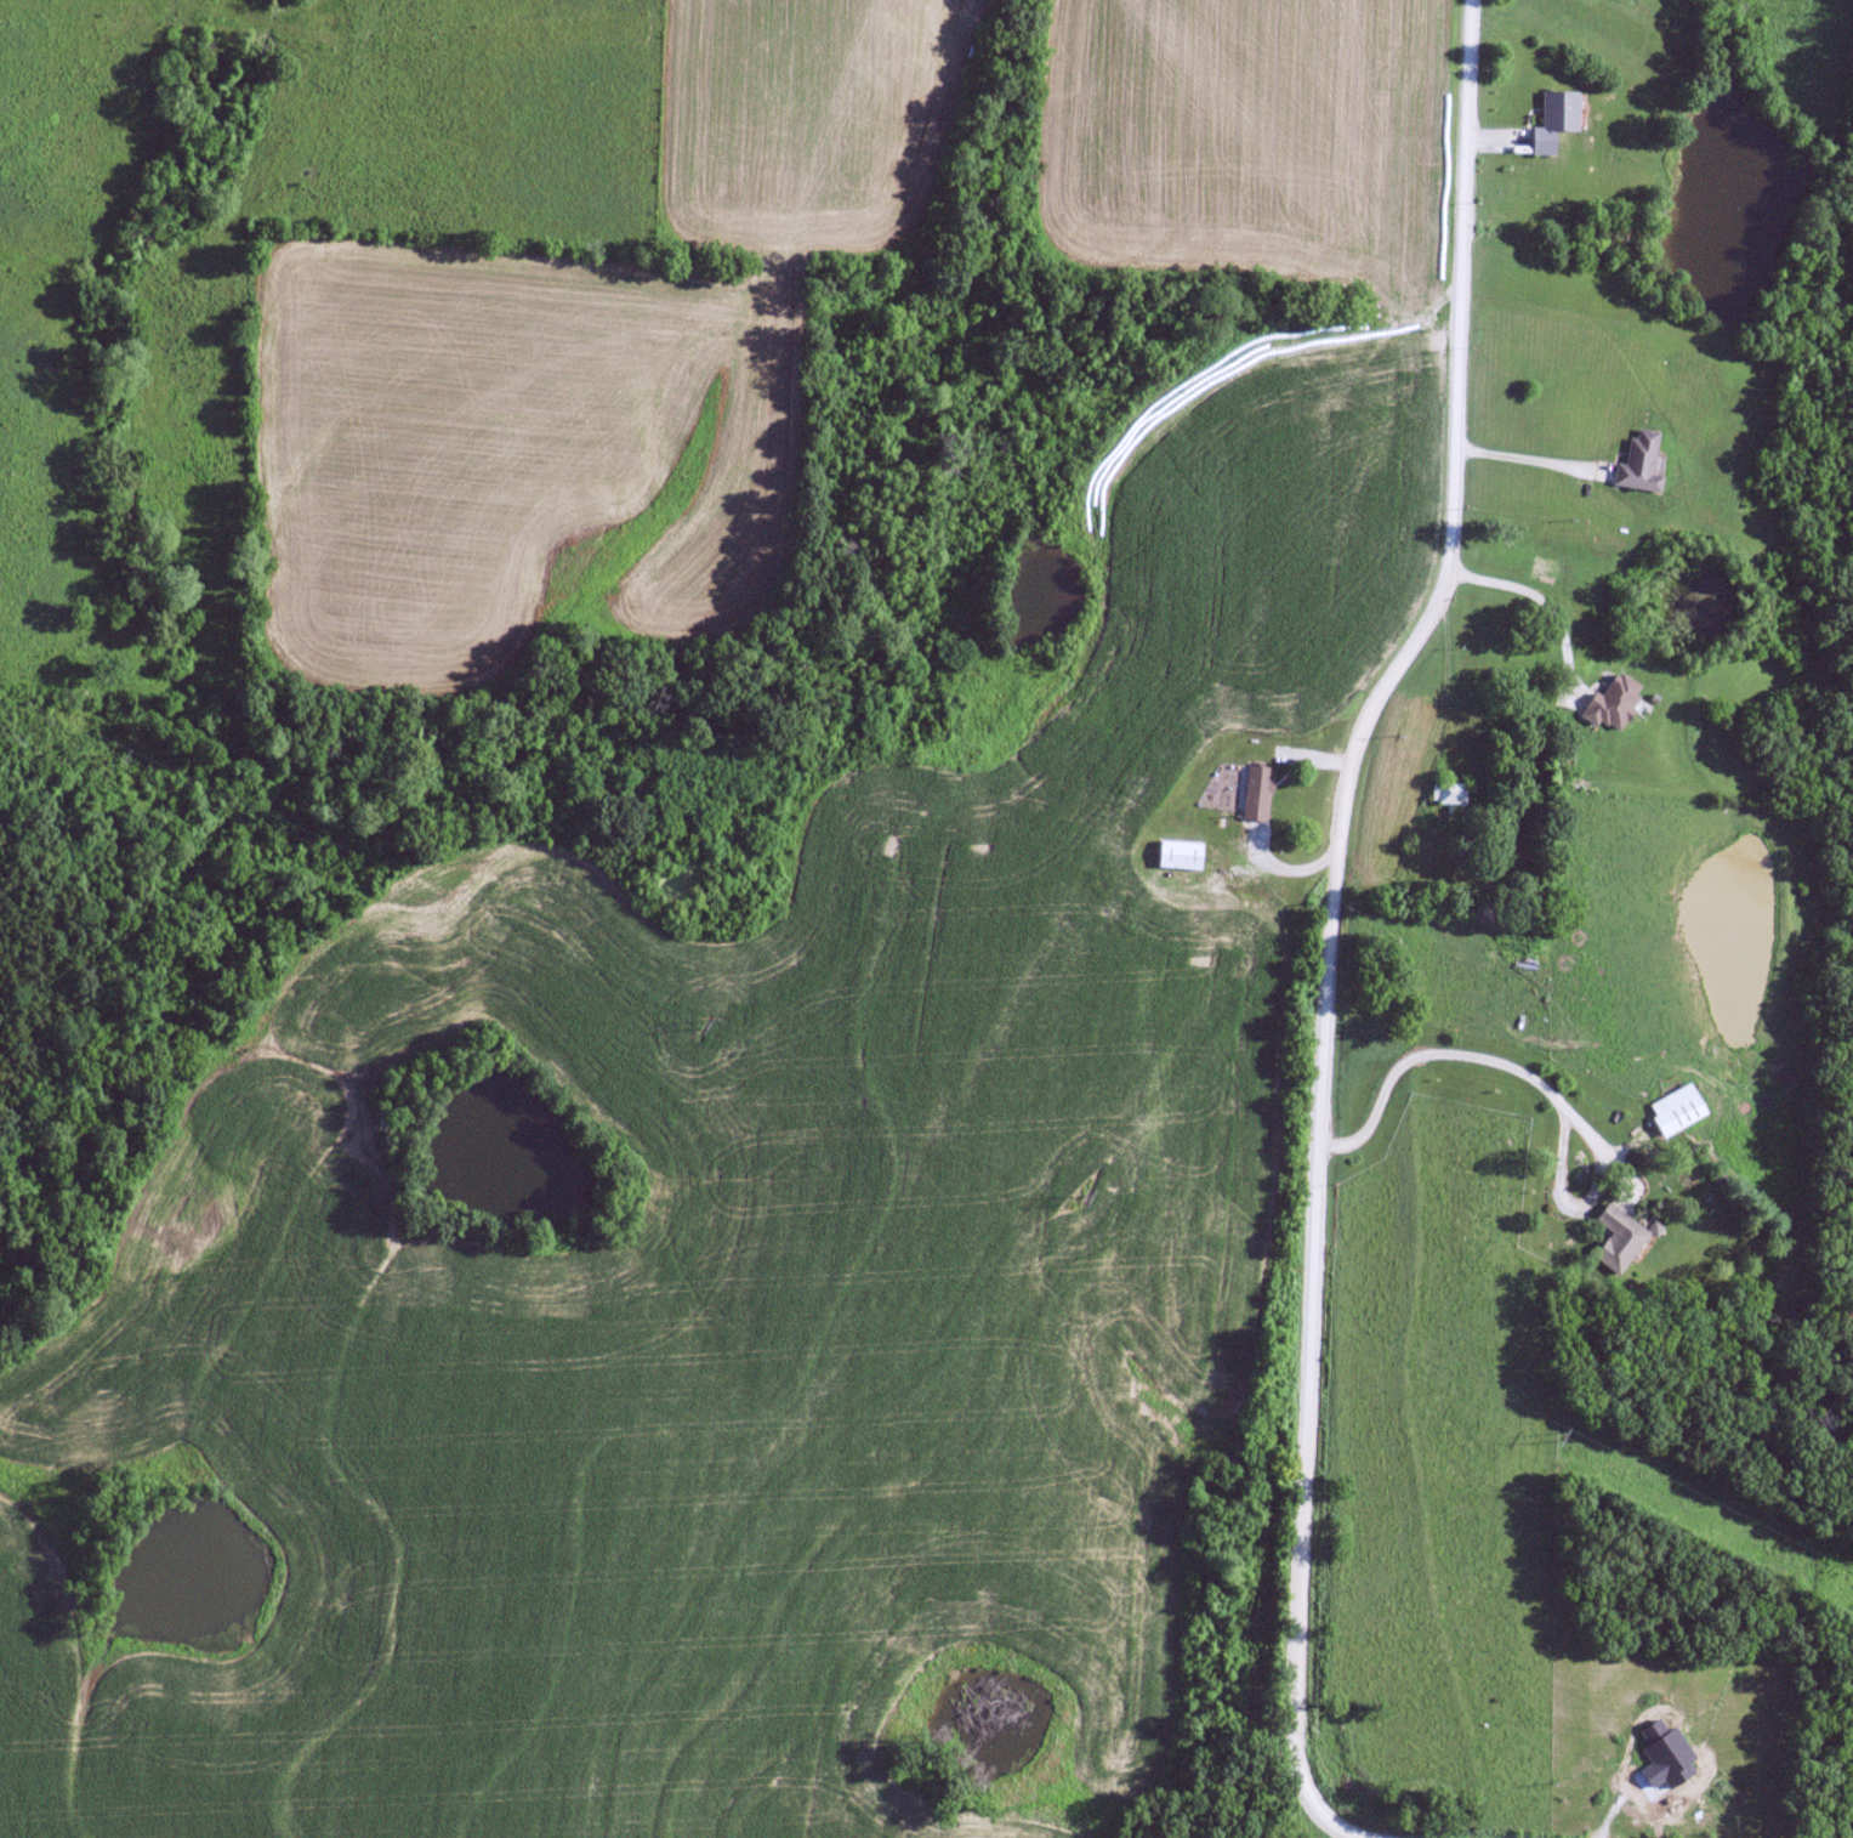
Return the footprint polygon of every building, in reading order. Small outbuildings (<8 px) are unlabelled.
[(1575,130),(1575,91),(1540,91),(1540,127),(1529,127),(1529,154),(1551,154),(1551,130),(1575,130)] [(1656,431),(1630,428),(1625,465),(1615,463),(1612,486),(1658,492),(1661,476),(1650,474),(1656,431)] [(1592,692),(1578,716),(1595,726),(1598,720),(1616,731),(1642,688),(1613,671),(1599,696),(1592,692)] [(1269,767),(1244,766),(1240,820),(1266,821),(1269,767)] [(1430,783),(1430,804),(1462,804),(1462,784),(1430,783)] [(1200,843),(1156,841),(1155,868),(1199,870),(1200,843)] [(1644,1104),(1659,1137),(1703,1117),(1689,1085),(1644,1104)] [(1648,1233),(1606,1203),(1592,1222),(1608,1233),(1590,1257),(1616,1276),(1648,1233)]
